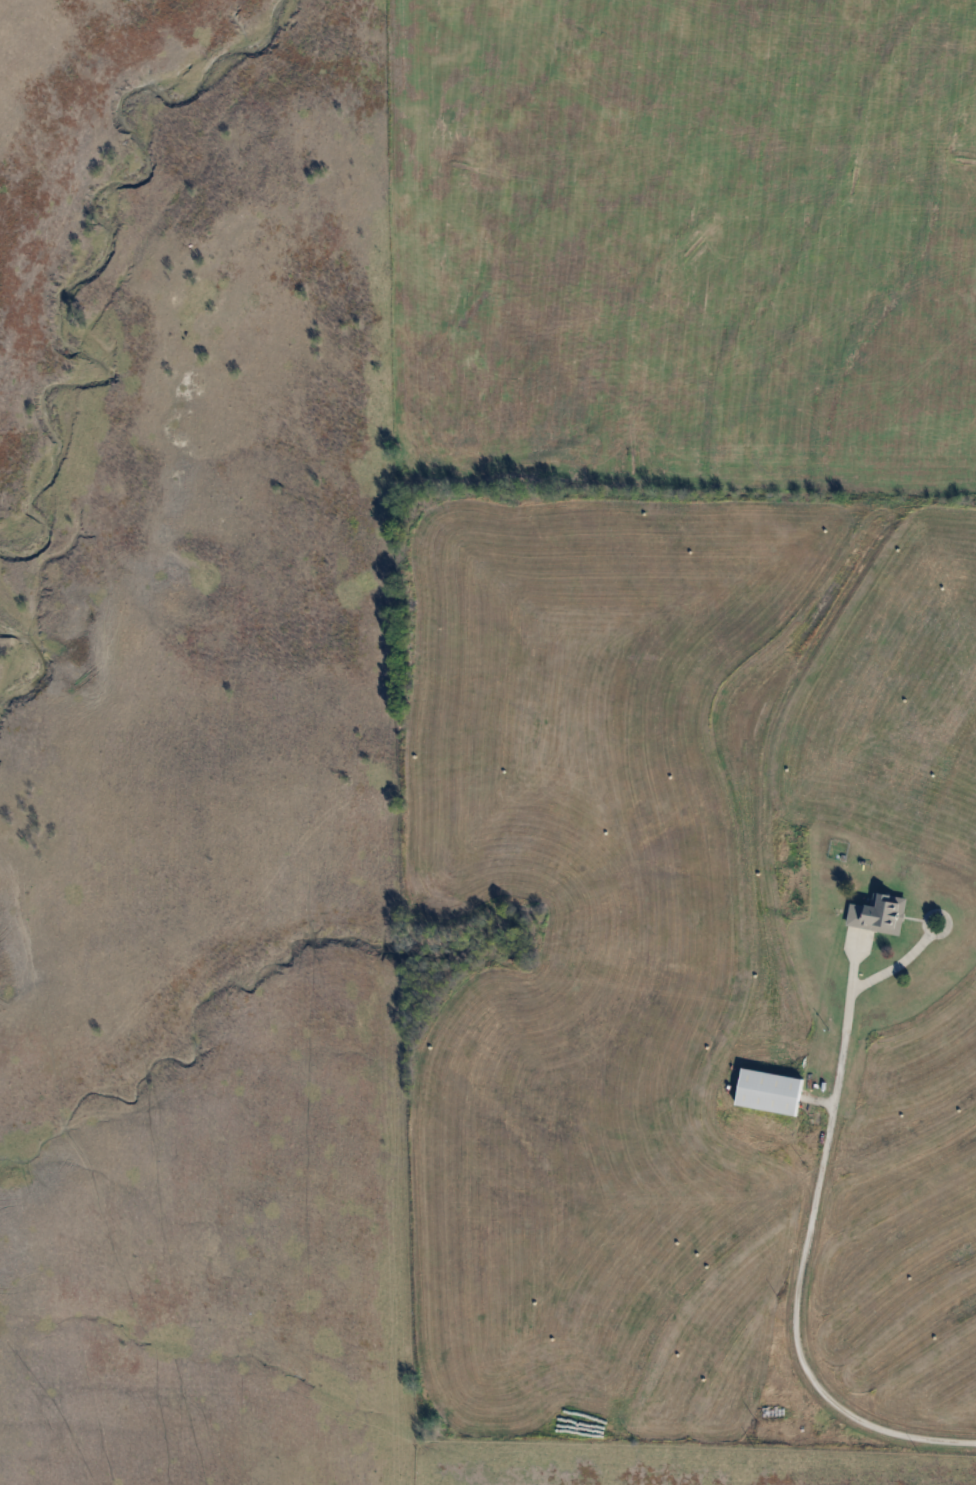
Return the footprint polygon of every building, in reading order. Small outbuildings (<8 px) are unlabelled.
[(905,898),(872,893),(870,907),(848,904),(844,927),(899,935),(905,898)] [(794,1117),(800,1079),(738,1070),(732,1108),(794,1117)]
